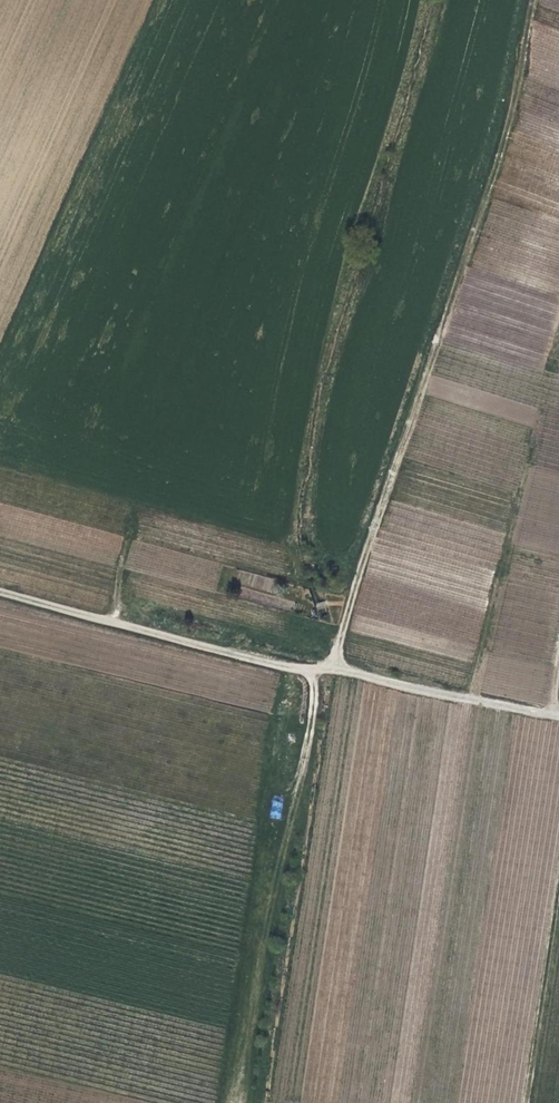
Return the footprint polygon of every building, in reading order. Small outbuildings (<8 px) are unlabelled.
[(325,601),(316,603),(319,613),(327,610),(325,601)] [(271,818),(282,819),(282,797),(272,797),(271,818)]
